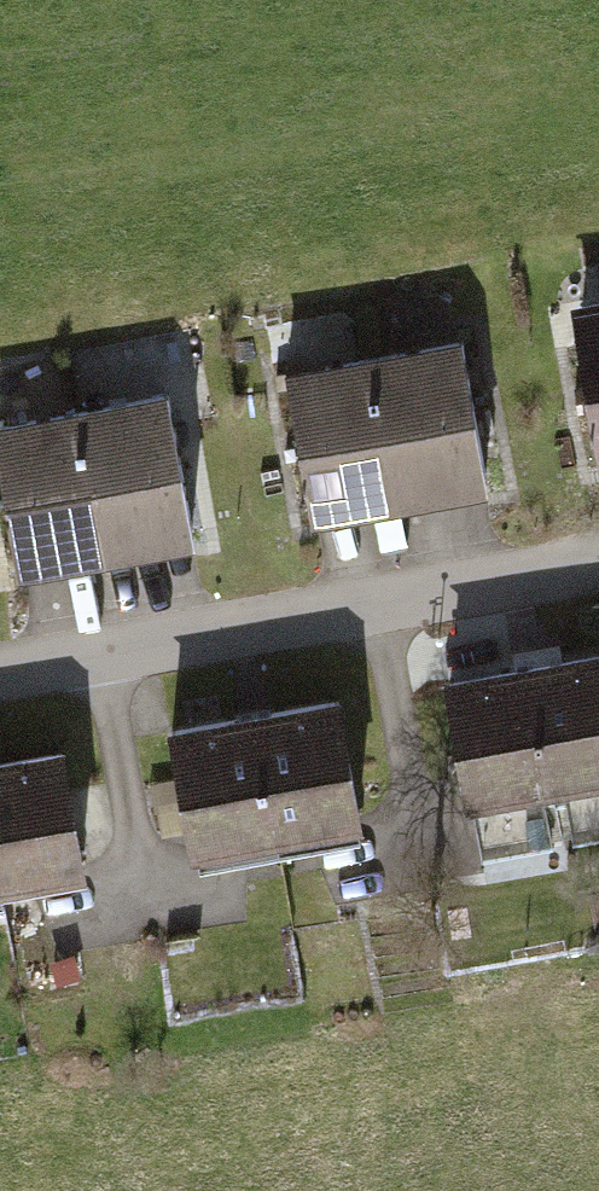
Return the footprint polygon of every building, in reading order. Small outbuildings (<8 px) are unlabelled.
[(576,298),(598,421),(598,294),(576,298)] [(460,332),(379,348),(409,495),(490,478),(460,332)] [(379,348),(286,368),(315,513),(409,495),(379,348)] [(167,382),(86,399),(116,545),(198,528),(167,382)] [(0,417),(0,450),(23,563),(116,545),(86,399),(0,417)] [(536,656),(560,784),(598,776),(598,644),(536,656)] [(536,656),(447,672),(473,800),(560,784),(536,656)] [(343,689),(257,706),(281,833),(367,817),(343,689)] [(257,706),(168,722),(179,775),(189,826),(194,850),(281,833),(257,706)] [(0,750),(0,881),(0,883),(86,866),(62,739),(0,750)] [(179,775),(150,781),(160,832),(189,826),(179,775)]
